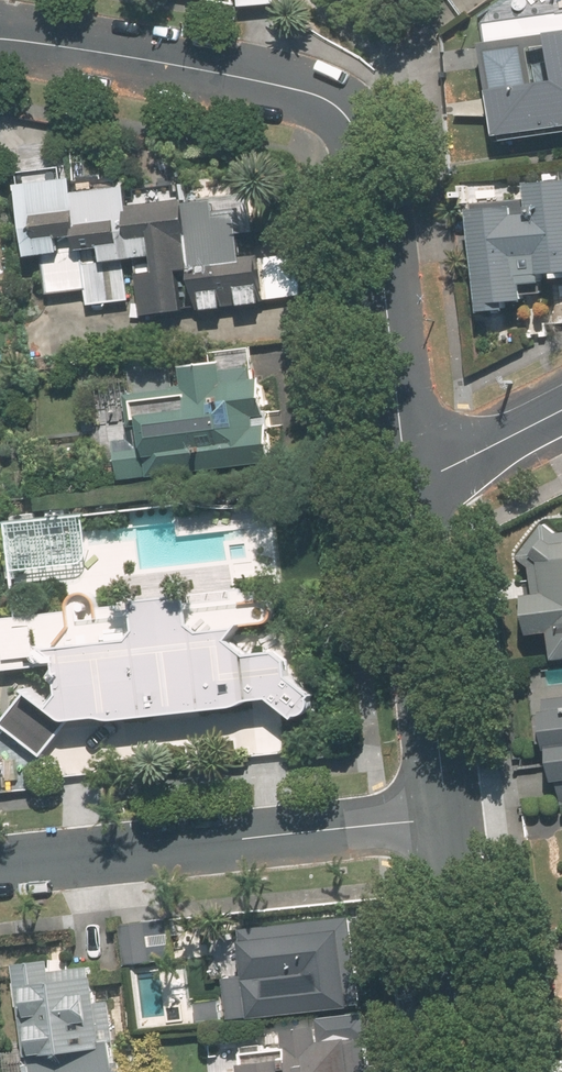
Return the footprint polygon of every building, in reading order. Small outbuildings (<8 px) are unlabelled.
[(483,39),(497,140),(561,131),(561,29),(483,39)] [(78,177),(20,183),(29,256),(43,254),(48,295),(87,290),(89,305),(141,299),(143,314),(309,296),(305,252),(264,256),(264,252),(247,254),(245,232),(256,231),(251,190),(133,203),(131,184),(79,190),(78,177)] [(475,205),(483,309),(498,308),(497,300),(529,298),(528,282),(547,280),(546,271),(561,270),(561,177),(532,180),(535,211),(521,212),(520,201),(475,205)] [(277,460),(268,376),(258,377),(257,364),(228,367),(227,358),(184,363),(187,385),(131,391),(137,447),(117,450),(120,477),(277,460)] [(561,659),(561,531),(519,537),(532,633),(553,630),(557,659),(561,659)] [(59,664),(60,666),(51,676),(61,684),(62,688),(51,701),(32,686),(0,724),(41,758),(74,718),(102,715),(110,718),(119,718),(129,716),(137,712),(151,710),(164,714),(178,714),(190,711),(200,706),(217,704),(225,705),(233,705),(241,704),(248,701),(277,698),(300,716),(319,692),(295,673),(293,659),(296,661),(298,655),(297,649),(295,643),(290,639),(288,637),(269,638),(268,639),(277,646),(275,649),(253,651),(234,636),(243,625),(262,623),(270,622),(276,616),(277,608),(274,601),(267,597),(259,598),(259,589),(245,590),(245,586),(137,596),(137,599),(121,600),(119,578),(83,582),(72,585),(64,593),(60,602),(59,611),(59,612),(0,618),(0,635),(3,669),(59,664)] [(547,694),(560,804),(561,804),(561,692),(547,694)] [(232,1019),(363,1005),(354,915),(242,927),(247,974),(227,976),(230,1002),(184,1006),(187,1029),(233,1024),(232,1019)] [(123,924),(128,963),(152,961),(148,921),(123,924)] [(18,961),(20,982),(16,983),(19,1005),(22,1005),(29,1071),(123,1071),(122,1060),(115,1061),(113,1040),(117,1040),(113,999),(100,1000),(98,974),(94,974),(93,964),(56,968),(55,958),(18,961)] [(368,1036),(397,1033),(394,1009),(352,1014),(354,1038),(350,1038),(350,1036),(323,1039),(321,1023),(289,1026),(291,1044),(267,1047),(266,1042),(243,1045),(246,1067),(227,1069),(227,1071),(372,1071),(368,1036)]
